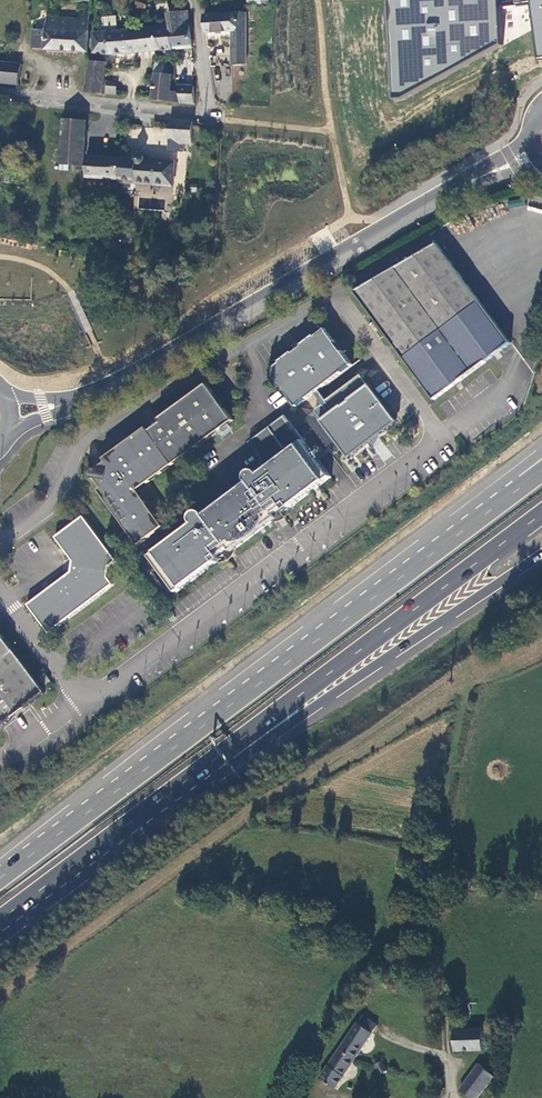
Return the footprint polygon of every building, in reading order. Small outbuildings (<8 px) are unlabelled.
[(501,7),(500,0),(388,0),(393,102),(402,101),(502,46),(501,7)] [(501,7),(531,3),(539,64),(541,64),(541,0),(500,0),(501,7)] [(44,49),(87,51),(89,33),(90,11),(79,11),(78,18),(46,16),(44,25),(44,30),(31,30),(31,49),(44,49)] [(175,27),(170,27),(172,49),(192,47),(191,30),(186,11),(173,12),(175,27)] [(204,33),(231,33),(231,13),(203,14),(204,33)] [(246,13),(231,13),(231,33),(231,65),(247,65),(246,13)] [(102,26),(116,25),(115,15),(102,16),(102,26)] [(159,50),(172,49),(170,27),(158,28),(159,50)] [(95,55),(159,50),(158,28),(157,28),(94,32),(95,55)] [(90,60),(85,91),(102,93),(107,62),(90,60)] [(21,85),(23,64),(0,61),(0,82),(21,85)] [(155,63),(151,97),(151,100),(179,103),(176,91),(170,91),(171,75),(164,74),(164,64),(155,63)] [(106,83),(106,94),(116,94),(116,83),(106,83)] [(177,84),(182,103),(194,105),(193,85),(177,84)] [(83,165),(86,121),(64,120),(61,164),(83,165)] [(193,144),(193,127),(193,122),(170,121),(170,123),(168,143),(171,143),(171,150),(183,152),(184,144),(193,144)] [(136,160),(120,159),(119,180),(133,181),(133,184),(172,186),(174,163),(145,161),(143,157),(141,155),(139,155),(138,157),(136,160)] [(86,178),(119,180),(120,159),(88,157),(86,178)] [(355,292),(434,401),(485,363),(510,344),(437,243),(355,292)] [(285,392),(296,406),(312,394),(321,406),(315,410),(349,456),(368,442),(371,445),(373,445),(377,441),(377,438),(375,436),(395,422),(360,375),(327,401),(318,390),(351,365),(324,329),(268,370),(285,392)] [(97,489),(136,544),(163,527),(136,489),(233,421),(207,383),(158,418),(160,422),(148,430),(146,427),(102,459),(103,463),(95,469),(90,469),(87,470),(86,473),(86,475),(88,477),(94,478),(99,487),(97,489)] [(147,558),(175,592),(229,550),(231,551),(275,517),(274,516),(285,509),(286,510),(329,477),(301,437),(304,434),(296,424),(304,418),(296,406),(248,443),(260,459),(267,468),(258,474),(256,472),(253,471),(249,471),(246,474),(246,478),(248,482),(204,515),(202,513),(198,512),(195,513),(192,515),(192,519),(194,523),(147,558)] [(71,571),(28,604),(49,632),(112,585),(107,578),(108,567),(116,561),(83,518),(56,538),(72,560),(71,571)] [(43,692),(0,633),(0,724),(43,692)] [(45,673),(39,678),(45,685),(51,680),(45,673)] [(362,1017),(339,1052),(355,1062),(371,1034),(376,1026),(362,1017)] [(480,1031),(450,1032),(451,1050),(478,1050),(480,1031)] [(339,1052),(321,1079),(335,1088),(340,1084),(355,1062),(339,1052)] [(476,1066),(457,1090),(466,1097),(473,1097),(489,1077),(476,1066)]
